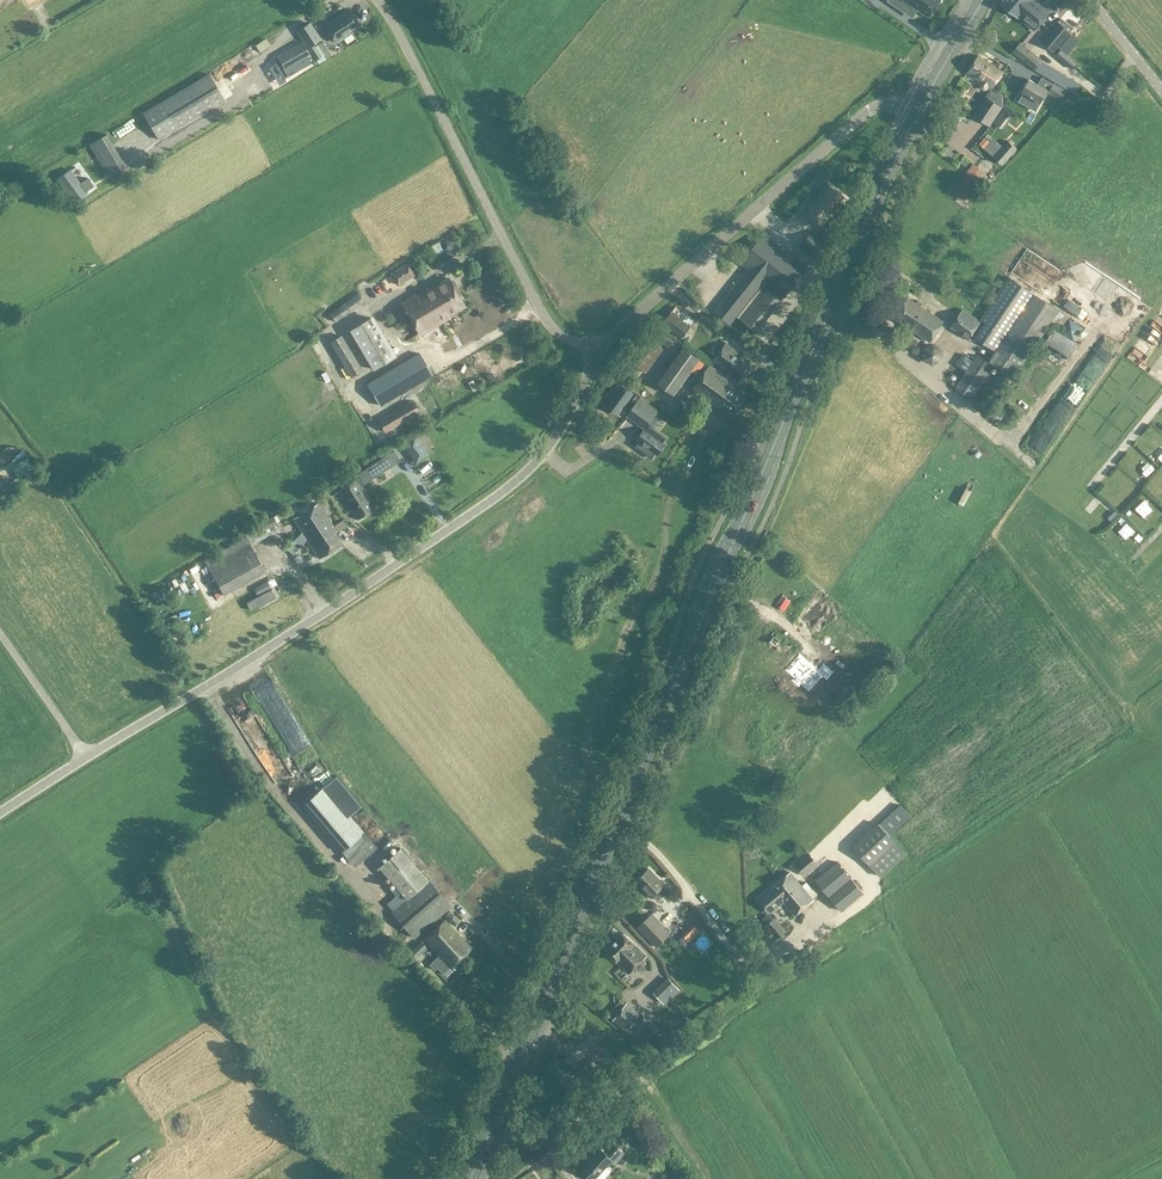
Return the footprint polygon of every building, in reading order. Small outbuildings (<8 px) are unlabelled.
[(856,13),(866,0),(840,0),(856,13)] [(889,0),(909,15),(915,7),(929,17),(941,0),(889,0)] [(1001,2),(1034,29),(1042,19),(1050,10),(1038,0),(1002,0),(1001,2)] [(361,27),(349,9),(325,25),(337,43),(361,27)] [(1070,32),(1058,22),(1042,42),(1054,52),(1070,32)] [(310,23),(298,31),(309,47),(321,39),(310,23)] [(1079,39),(1074,34),(1069,39),(1070,40),(1062,50),(1067,54),(1079,39)] [(258,51),(270,44),(265,36),(253,43),(258,51)] [(1035,69),(1042,60),(1020,42),(1013,51),(1035,69)] [(303,43),(278,57),(286,70),(310,56),(303,43)] [(1061,50),(1057,56),(1072,69),(1076,63),(1061,50)] [(979,56),(968,73),(981,82),(980,84),(980,86),(982,88),(985,89),(987,89),(989,86),(992,88),(1003,72),(979,56)] [(1045,63),(1039,72),(1046,76),(1051,66),(1045,63)] [(160,140),(225,101),(209,74),(144,113),(160,140)] [(1054,84),(1043,77),(1038,84),(1029,79),(1022,92),(1024,93),(1019,101),(1036,110),(1047,91),(1049,92),(1054,84)] [(1049,92),(1061,99),(1066,91),(1054,84),(1049,92)] [(1003,95),(1000,93),(1001,94),(995,102),(989,98),(977,117),(990,126),(1002,107),(1004,105),(1003,96),(1003,95)] [(1105,106),(1110,110),(1114,105),(1109,101),(1105,106)] [(1012,113),(1005,107),(994,122),(1002,127),(1012,113)] [(946,119),(955,124),(960,116),(952,111),(946,119)] [(113,130),(128,161),(145,153),(139,139),(147,135),(139,118),(113,130)] [(111,149),(114,147),(105,128),(87,136),(102,169),(117,162),(111,149)] [(993,156),(1003,165),(1014,152),(1004,143),(993,156)] [(67,168),(61,157),(52,162),(58,173),(67,168)] [(976,166),(955,194),(964,201),(985,172),(976,166)] [(833,173),(827,167),(816,176),(822,182),(833,173)] [(74,203),(88,193),(86,191),(94,186),(88,178),(81,183),(71,169),(57,179),(74,203)] [(813,198),(803,210),(824,227),(847,200),(826,182),(823,187),(818,183),(809,194),(813,198)] [(813,231),(800,246),(817,260),(829,245),(813,231)] [(715,311),(731,324),(737,316),(757,332),(769,316),(750,300),(762,285),(764,282),(784,297),(808,267),(764,233),(741,263),(748,269),(715,311)] [(437,241),(432,244),(440,256),(445,253),(437,241)] [(443,243),(442,247),(444,250),(448,251),(451,250),(452,246),(450,242),(446,241),(443,243)] [(398,286),(414,276),(408,265),(391,275),(398,286)] [(997,351),(1035,294),(1009,277),(980,321),(963,309),(951,326),(973,341),(976,337),(997,351)] [(403,304),(421,335),(444,321),(442,318),(445,316),(446,316),(448,317),(465,306),(455,289),(458,286),(455,282),(451,282),(449,278),(431,289),(431,291),(428,293),(426,290),(403,304)] [(1098,286),(1104,291),(1110,285),(1104,279),(1098,286)] [(762,285),(750,300),(769,316),(782,300),(762,285)] [(336,322),(365,302),(359,293),(330,313),(336,322)] [(1035,294),(997,351),(990,361),(1003,370),(994,384),(1004,391),(1051,323),(1059,311),(1035,294)] [(918,300),(916,303),(907,296),(893,316),(930,342),(944,322),(921,306),(922,303),(918,300)] [(1140,318),(1149,303),(1142,299),(1133,314),(1140,318)] [(691,326),(674,312),(672,311),(662,323),(682,338),(691,326)] [(1069,317),(1059,311),(1051,323),(1061,329),(1069,317)] [(375,369),(396,356),(372,317),(351,330),(375,369)] [(1069,319),(1060,333),(1074,341),(1083,327),(1069,319)] [(1060,333),(1054,329),(1045,342),(1067,357),(1077,343),(1074,341),(1060,333)] [(676,338),(666,330),(659,339),(669,347),(676,338)] [(664,349),(643,333),(625,357),(646,372),(664,349)] [(363,369),(342,336),(331,343),(352,376),(363,369)] [(694,346),(704,350),(707,342),(697,338),(694,346)] [(712,362),(739,381),(744,374),(746,376),(752,368),(749,367),(753,361),(726,343),(712,362)] [(935,343),(924,348),(923,359),(933,365),(942,360),(943,350),(935,343)] [(1102,345),(1098,351),(1096,349),(1091,357),(1103,365),(1111,351),(1102,345)] [(683,347),(675,358),(692,370),(700,359),(683,347)] [(1129,351),(1129,361),(1149,361),(1149,351),(1129,351)] [(433,375),(420,353),(368,383),(381,405),(433,375)] [(966,372),(973,361),(963,354),(956,365),(966,372)] [(972,398),(993,366),(977,355),(973,361),(966,372),(955,387),(972,398)] [(675,358),(664,374),(681,386),(692,370),(675,358)] [(710,366),(701,378),(693,390),(731,418),(748,394),(710,366)] [(664,374),(658,383),(675,394),(680,386),(664,374)] [(422,393),(431,388),(427,381),(418,386),(422,393)] [(611,392),(615,395),(606,407),(617,414),(633,393),(622,385),(619,389),(615,386),(611,392)] [(989,413),(995,419),(1009,401),(1002,396),(989,413)] [(657,411),(640,398),(627,416),(644,429),(646,430),(649,426),(647,424),(657,411)] [(413,401),(379,421),(386,431),(419,411),(413,401)] [(1016,407),(1010,403),(1006,407),(1012,412),(1016,407)] [(638,441),(635,445),(647,454),(650,449),(658,455),(666,444),(664,443),(667,438),(649,425),(649,426),(646,430),(644,429),(637,440),(638,441)] [(416,435),(404,444),(417,462),(429,454),(416,435)] [(388,465),(382,457),(373,464),(378,472),(388,465)] [(32,466),(27,458),(13,468),(18,476),(24,473),(32,466)] [(1131,472),(1135,466),(1126,461),(1123,468),(1131,472)] [(24,473),(29,480),(37,474),(32,466),(24,473)] [(339,490),(357,518),(375,507),(357,478),(339,490)] [(294,518),(319,557),(341,543),(331,527),(334,526),(319,503),(294,518)] [(347,526),(343,520),(335,525),(339,531),(347,526)] [(266,571),(246,537),(205,560),(224,594),(266,571)] [(285,546),(292,552),(297,547),(290,540),(285,546)] [(271,588),(268,582),(255,589),(258,595),(271,588)] [(823,609),(810,623),(824,636),(820,640),(837,655),(845,646),(837,639),(845,629),(838,623),(840,621),(832,613),(830,615),(823,609)] [(280,658),(284,666),(295,660),(290,652),(280,658)] [(818,671),(800,654),(786,670),(794,678),(792,681),(799,687),(801,684),(809,691),(823,676),(827,680),(833,673),(824,664),(818,671)] [(138,678),(140,690),(154,688),(153,676),(138,678)] [(834,683),(849,696),(855,689),(841,676),(834,683)] [(342,851),(364,832),(349,815),(361,806),(337,775),(303,804),(342,851)] [(900,804),(879,824),(879,823),(854,846),(882,876),(907,853),(890,835),(911,816),(900,804)] [(377,848),(364,832),(342,851),(355,866),(377,848)] [(414,938),(450,907),(400,849),(379,866),(396,884),(390,889),(396,896),(387,904),(393,911),(392,912),(414,938)] [(809,853),(795,865),(805,876),(819,864),(809,853)] [(841,910),(863,892),(838,861),(816,880),(841,910)] [(668,890),(663,885),(665,884),(650,869),(637,882),(652,897),(654,895),(659,900),(668,890)] [(772,888),(759,899),(770,913),(784,901),(795,915),(813,900),(807,892),(811,888),(807,883),(802,887),(791,872),(772,888)] [(657,946),(670,933),(652,914),(639,927),(657,946)] [(424,938),(440,955),(430,964),(434,969),(437,966),(443,972),(450,966),(450,967),(471,948),(445,919),(424,938)] [(785,932),(775,919),(767,925),(768,927),(755,937),(757,939),(752,943),(759,952),(764,948),(785,932)] [(694,936),(689,931),(684,936),(689,941),(694,936)] [(629,973),(647,956),(624,933),(607,951),(629,973)] [(416,946),(409,952),(414,958),(421,951),(416,946)] [(669,979),(664,984),(674,995),(679,990),(669,979)] [(626,1005),(614,1020),(636,1038),(651,1020),(641,1012),(639,1015),(626,1005)] [(564,1063),(562,1065),(557,1060),(542,1074),(559,1092),(574,1078),(568,1072),(571,1070),(571,1071),(577,1065),(570,1057),(564,1062),(564,1063)] [(587,1064),(580,1070),(590,1081),(603,1070),(596,1061),(590,1066),(587,1064)] [(589,1158),(591,1160),(582,1170),(592,1178),(595,1178),(613,1159),(615,1157),(618,1160),(625,1153),(613,1142),(605,1151),(600,1146),(589,1158)]
